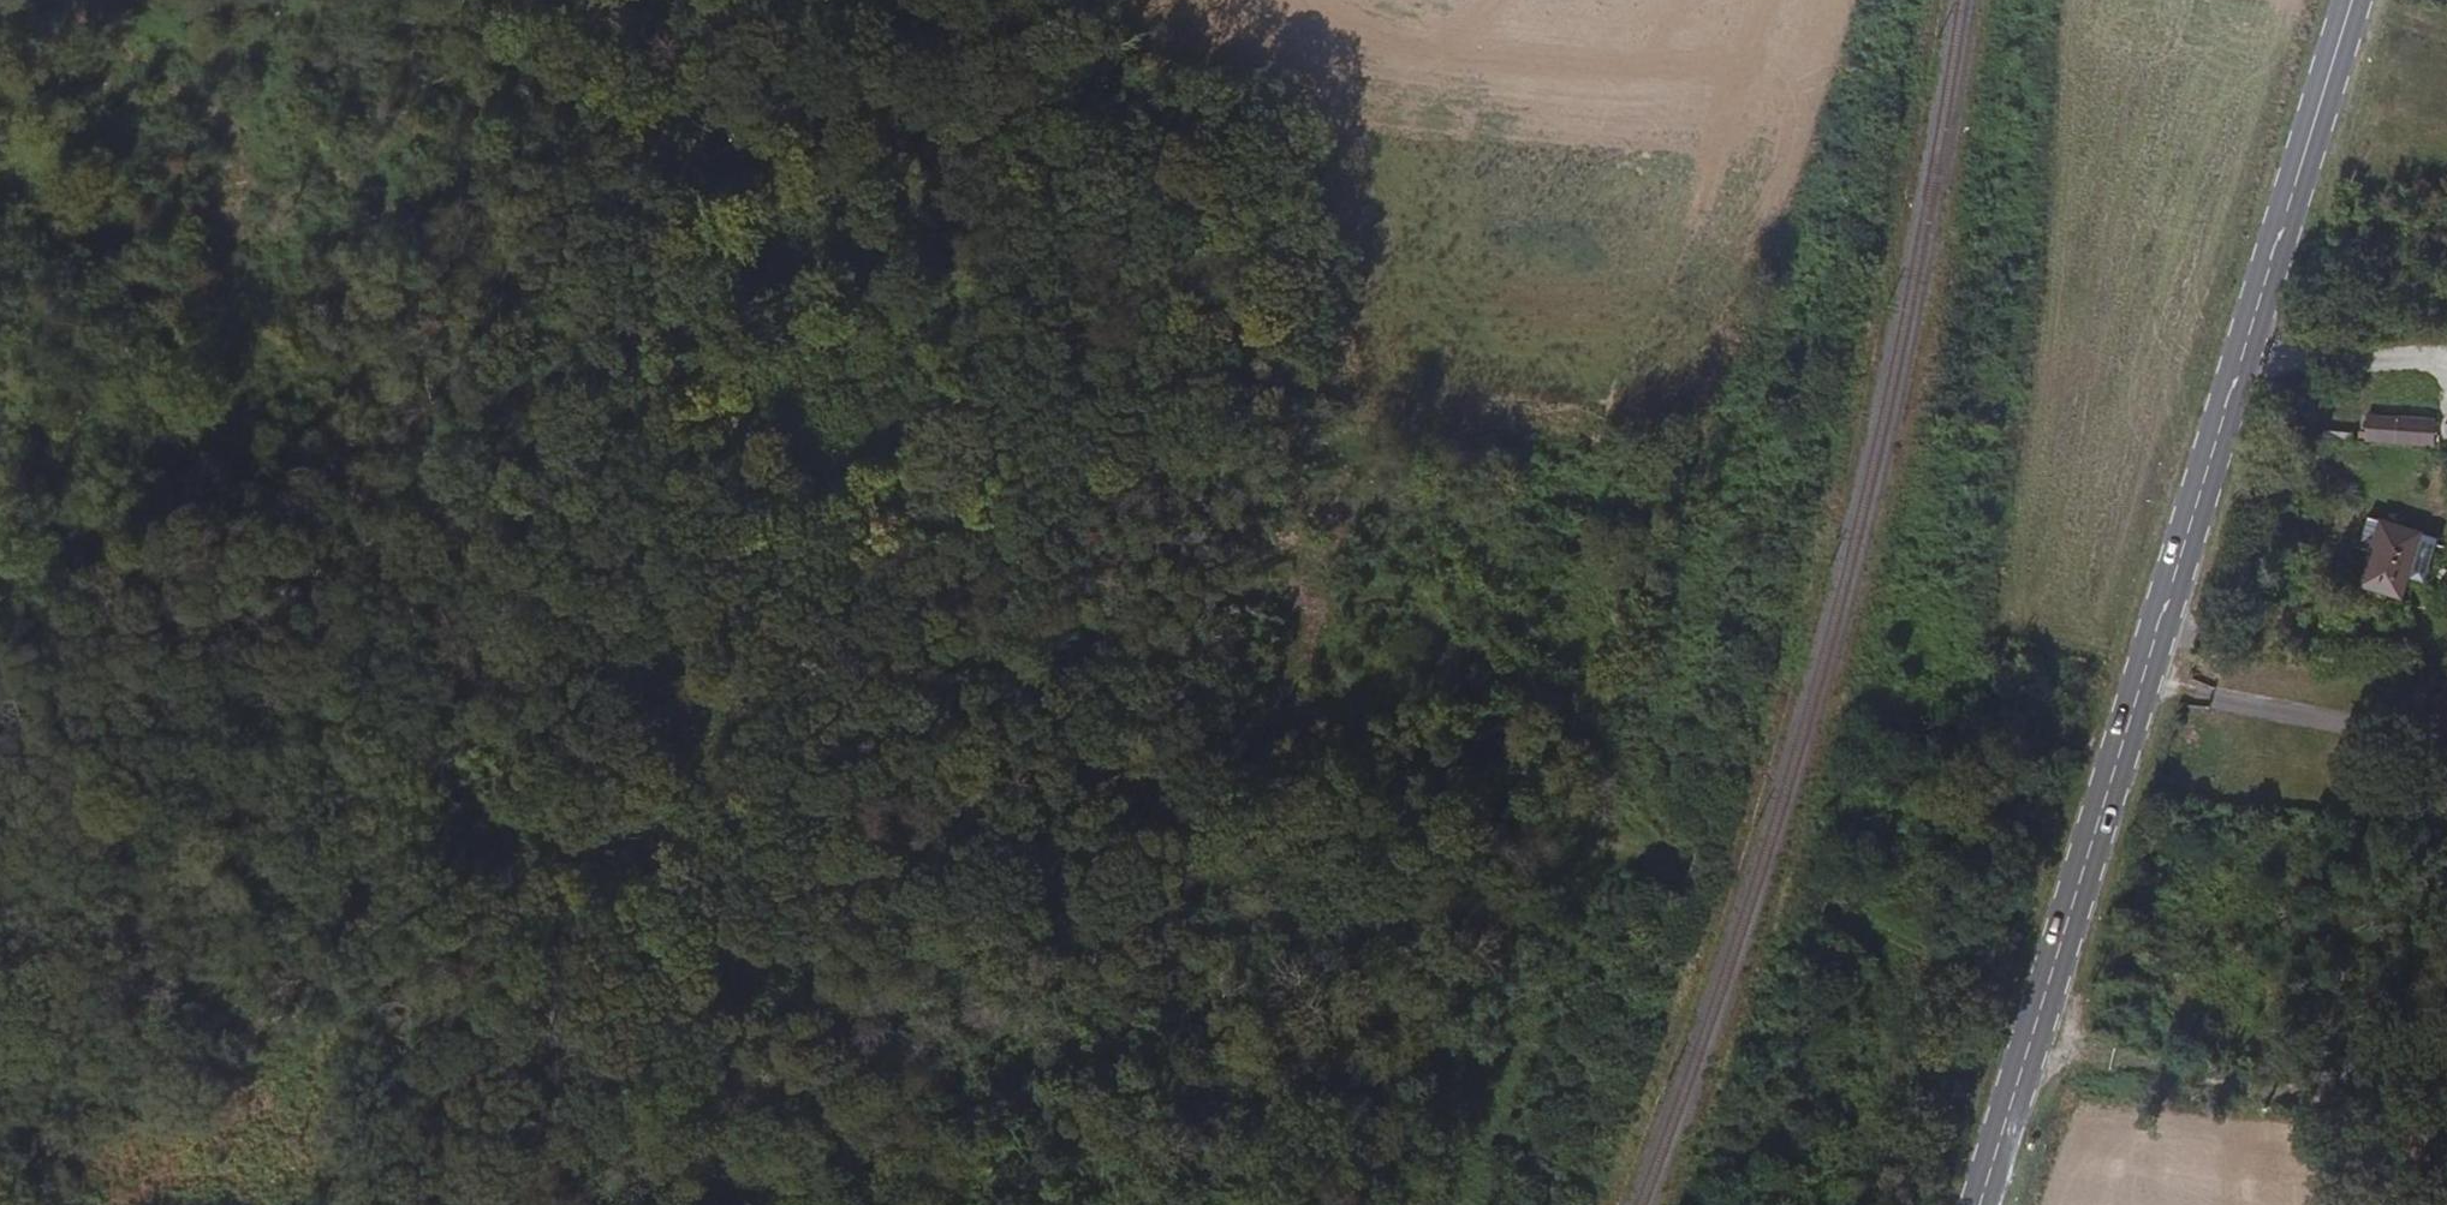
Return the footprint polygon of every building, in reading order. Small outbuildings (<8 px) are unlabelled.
[(2369,415),(2364,445),(2433,455),(2437,425),(2369,415)] [(2401,607),(2421,538),(2376,523),(2357,592),(2401,607)]
